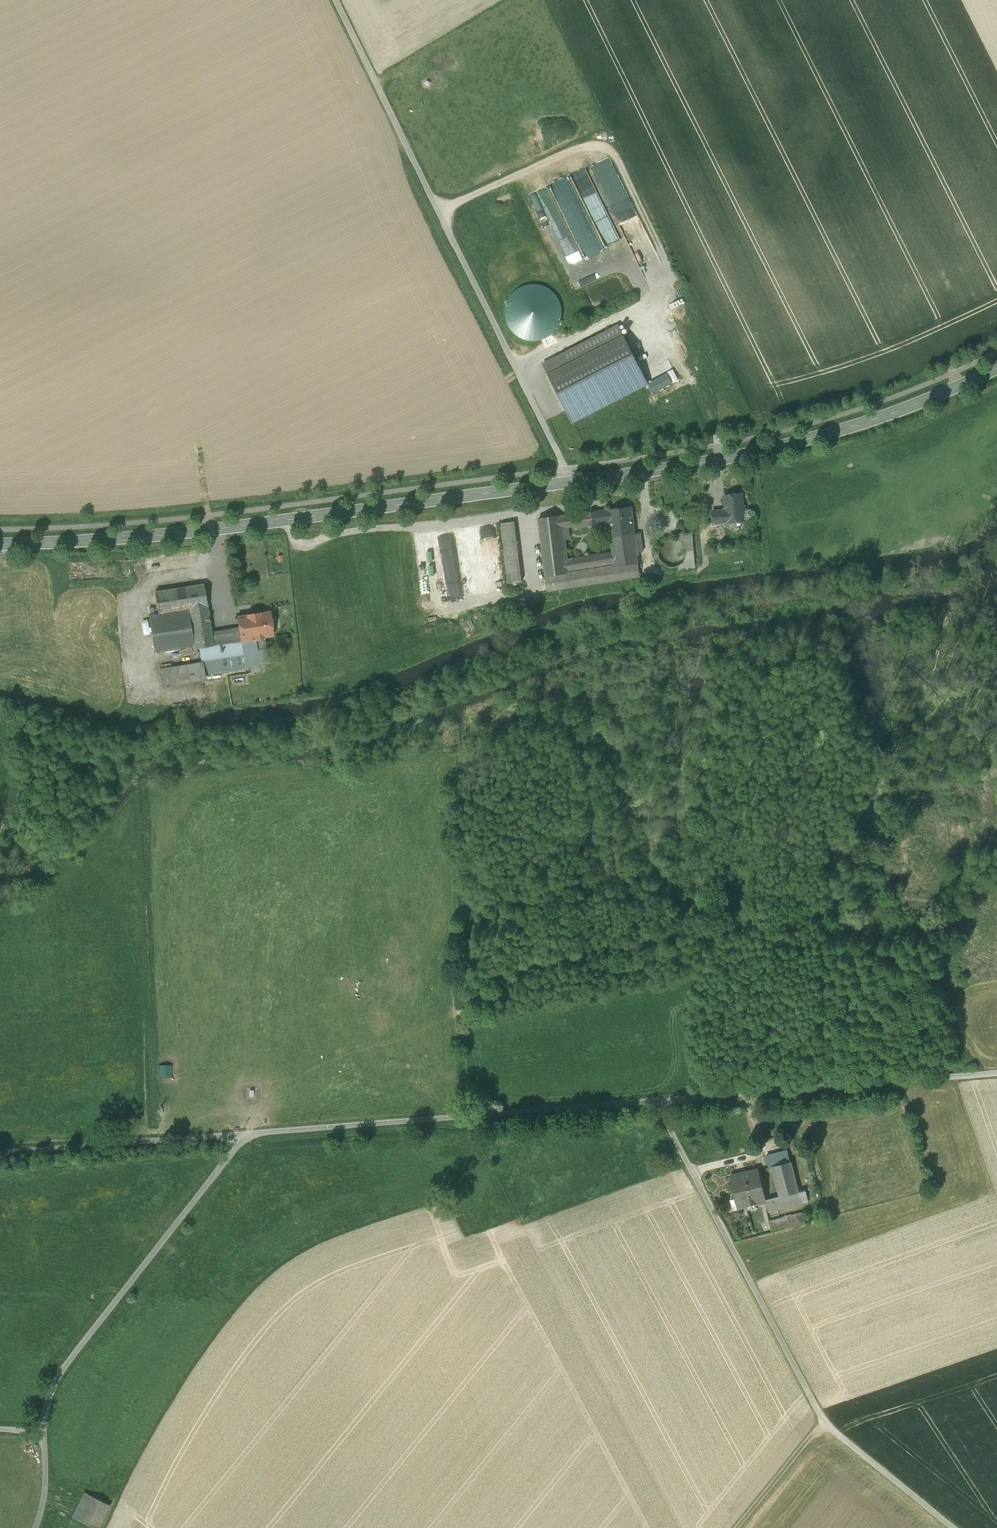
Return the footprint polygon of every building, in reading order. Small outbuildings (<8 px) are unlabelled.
[(547,186),(535,191),(539,202),(552,196),(547,186)] [(618,325),(543,364),(573,422),(648,384),(618,325)] [(742,494),(724,496),(726,508),(723,510),(720,511),(721,523),(745,520),(742,494)] [(632,507),(608,510),(609,521),(610,529),(634,526),(632,507)] [(596,523),(609,521),(608,510),(595,512),(596,523)] [(721,523),(720,511),(712,512),(714,524),(721,523)] [(595,512),(588,513),(589,524),(596,523),(595,512)] [(588,513),(560,516),(561,525),(578,524),(578,526),(589,524),(588,513)] [(545,576),(567,573),(565,560),(561,525),(560,516),(538,519),(545,576)] [(514,522),(500,523),(508,583),(522,581),(514,522)] [(634,526),(610,529),(613,553),(614,566),(638,563),(637,552),(635,531),(634,526)] [(640,530),(635,531),(637,552),(643,552),(640,530)] [(676,534),(676,539),(682,542),(686,551),(684,561),(677,566),(678,570),(694,568),(691,532),(676,534)] [(660,545),(658,553),(661,562),(668,567),(677,566),(684,561),(686,551),(682,542),(676,539),(667,539),(660,545)] [(614,566),(613,553),(565,560),(567,573),(614,566)] [(638,563),(614,566),(567,573),(545,576),(547,590),(640,576),(638,563)] [(155,592),(158,613),(183,609),(188,608),(207,605),(204,584),(155,592)] [(213,645),(211,629),(207,605),(188,608),(194,646),(195,649),(200,648),(213,646),(213,645)] [(154,652),(194,646),(188,608),(183,609),(183,610),(148,616),(154,652)] [(269,610),(252,613),(256,640),(263,639),(265,636),(273,635),(269,610)] [(245,666),(246,666),(270,662),(268,647),(258,649),(256,640),(252,613),(237,616),(238,625),(241,641),(213,645),(213,646),(200,648),(202,659),(203,659),(243,653),(245,666)] [(211,629),(213,645),(241,641),(238,625),(211,629)] [(203,660),(205,675),(247,669),(246,666),(245,666),(243,653),(203,659),(203,660)] [(203,660),(158,667),(161,687),(206,680),(205,675),(203,660)] [(158,1077),(172,1077),(172,1065),(158,1065),(158,1077)] [(659,1153),(663,1164),(672,1160),(668,1150),(659,1153)] [(768,1169),(773,1168),(772,1166),(789,1162),(787,1152),(766,1158),(768,1169)] [(797,1193),(789,1162),(772,1166),(773,1168),(780,1197),(797,1193)] [(765,1201),(758,1176),(762,1175),(761,1169),(729,1177),(731,1183),(735,1200),(732,1201),(731,1203),(731,1206),(734,1208),(737,1207),(738,1208),(763,1202),(765,1201)] [(805,1191),(797,1193),(800,1203),(808,1201),(805,1191)] [(797,1193),(780,1197),(783,1208),(800,1203),(797,1193)] [(766,1212),(783,1208),(780,1197),(765,1201),(763,1202),(766,1212)] [(769,1223),(771,1233),(805,1224),(802,1214),(769,1223)] [(82,1523),(95,1498),(84,1493),(72,1518),(82,1523)] [(93,1527),(98,1527),(109,1505),(95,1498),(82,1523),(93,1527)]
